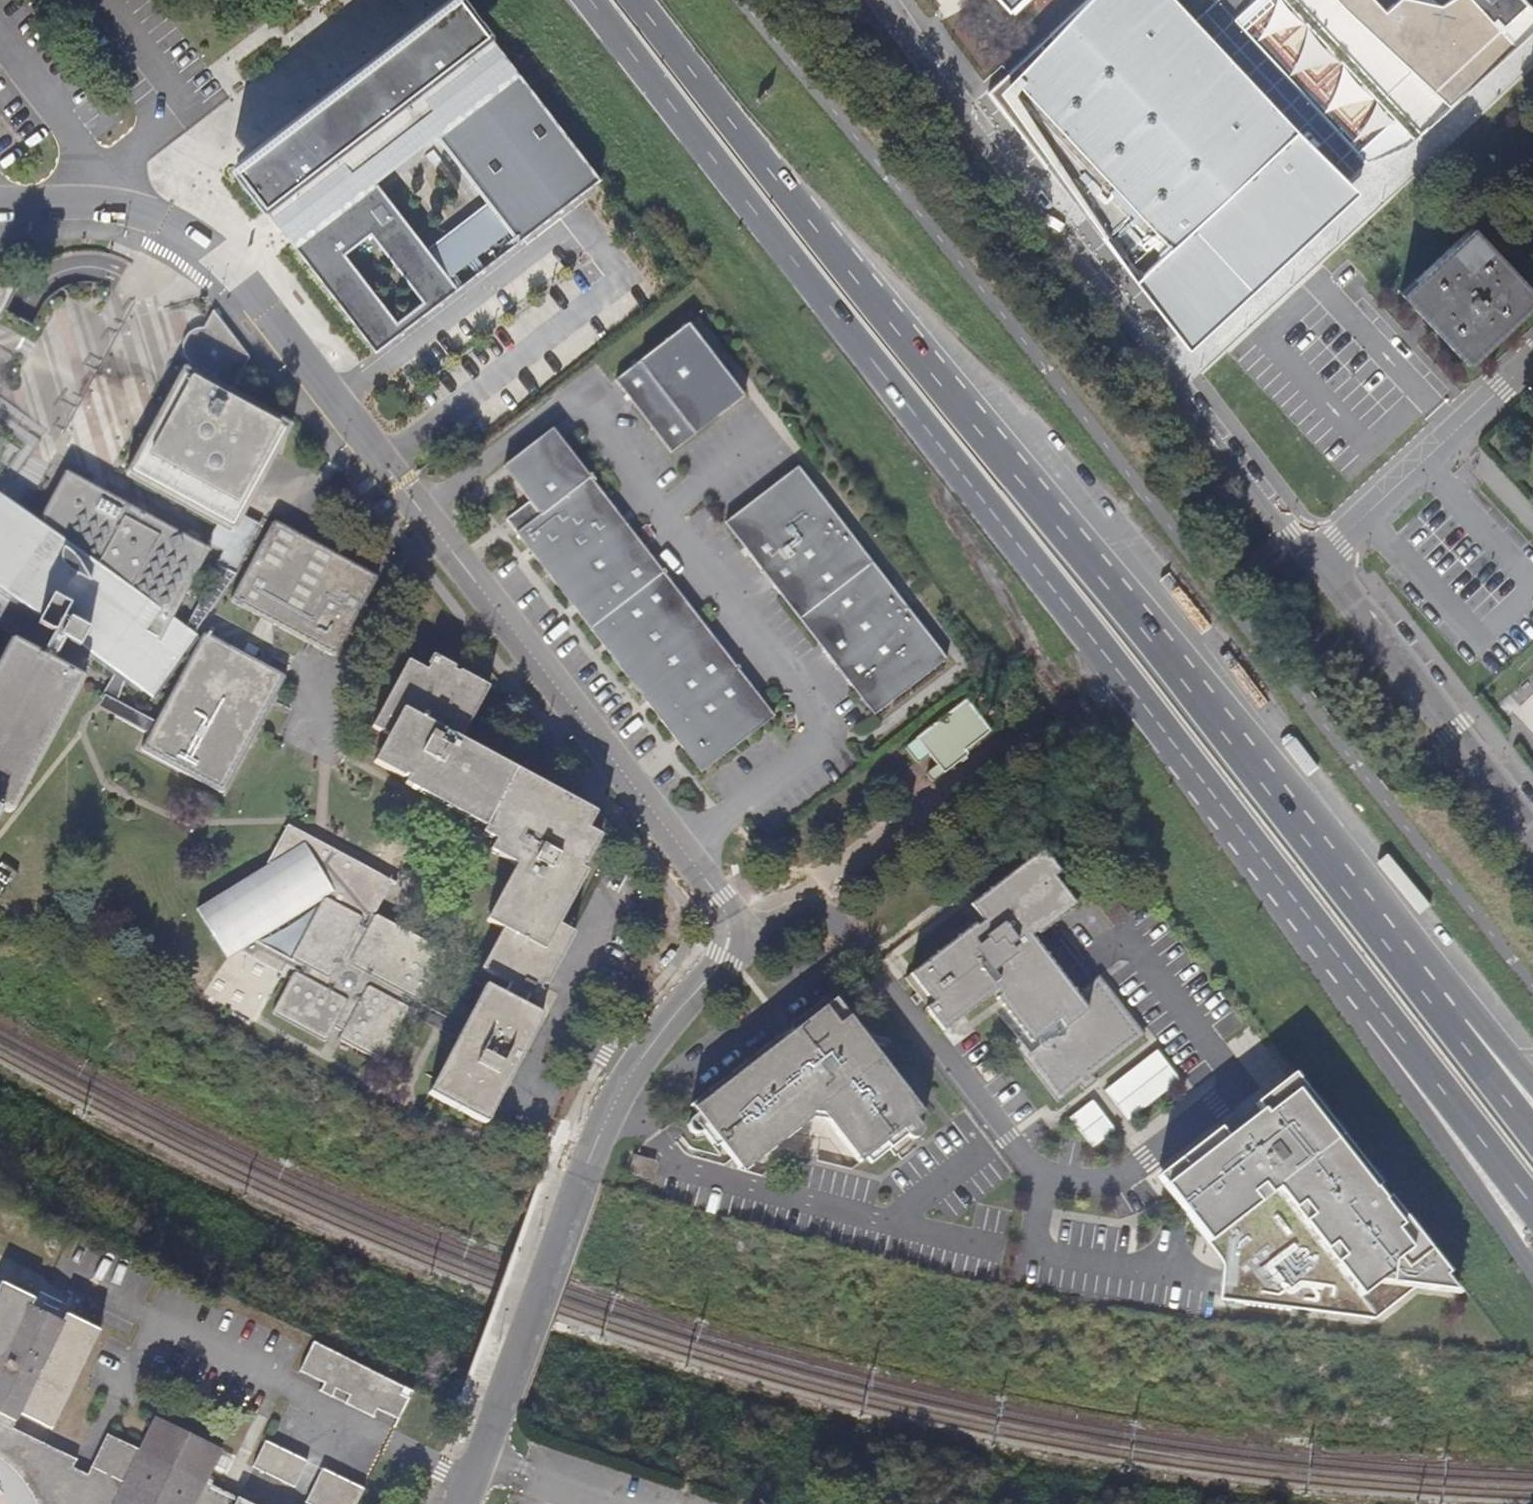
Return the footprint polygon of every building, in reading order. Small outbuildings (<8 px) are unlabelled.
[(460,0),(459,0),(238,173),(377,350),(599,177),(460,0)] [(1358,191),(1178,0),(1089,0),(991,90),(1188,349),(1358,191)] [(1010,12),(1023,0),(998,0),(1010,12)] [(1404,147),(1532,28),(1532,11),(1523,0),(1258,0),(1236,21),(1369,164),(1404,147)] [(1400,293),(1424,319),(1433,330),(1468,367),(1532,305),(1532,292),(1516,274),(1507,265),(1472,227),(1400,293)] [(216,314),(212,310),(203,329),(211,333),(216,325),(212,321),(216,314)] [(230,397),(250,358),(216,314),(212,321),(216,325),(211,333),(203,329),(194,330),(189,334),(185,338),(183,343),(183,349),(184,354),(186,358),(188,361),(194,365),(216,377),(211,387),(188,374),(133,473),(231,526),(285,427),(230,397)] [(744,395),(688,323),(616,380),(671,452),(744,395)] [(504,468),(513,480),(562,442),(552,430),(504,468)] [(520,535),(592,482),(562,442),(513,480),(529,501),(507,518),(520,535)] [(946,658),(798,465),(797,466),(728,520),(727,522),(874,714),(946,658)] [(68,471),(37,521),(175,618),(211,554),(212,550),(210,548),(207,545),(68,471)] [(645,693),(713,641),(661,573),(592,482),(520,535),(590,625),(645,693)] [(36,632),(66,638),(114,671),(127,680),(152,696),(156,695),(198,636),(193,632),(189,629),(185,626),(175,618),(37,521),(2,496),(0,494),(0,606),(36,632)] [(225,551),(185,626),(189,629),(193,632),(203,619),(236,574),(261,526),(254,522),(245,517),(239,528),(236,531),(231,533),(218,526),(212,536),(208,542),(225,551)] [(237,605),(306,642),(309,637),(335,651),(333,656),(336,655),(340,653),(378,580),(377,576),(280,522),(276,522),(273,523),(269,526),(232,597),(232,600),(233,602),(237,605)] [(66,638),(36,632),(28,648),(46,655),(43,659),(34,673),(45,679),(53,664),(66,638)] [(200,637),(156,721),(149,733),(144,743),(143,745),(144,748),(145,751),(222,791),(225,790),(227,787),(284,681),(285,678),(285,675),(283,673),(210,634),(208,633),(205,634),(202,635),(200,637)] [(309,637),(306,642),(333,656),(335,651),(309,637)] [(713,641),(645,693),(702,772),(774,716),(713,641)] [(509,984),(529,996),(539,1001),(544,991),(541,988),(571,931),(557,924),(570,898),(566,895),(582,864),(586,866),(601,835),(588,829),(563,815),(571,799),(567,796),(529,777),(523,789),(511,783),(517,770),(461,739),(489,687),(461,670),(459,672),(454,670),(456,667),(432,655),(427,664),(429,665),(426,670),(408,660),(372,725),(388,735),(373,760),(402,777),(406,776),(461,807),(459,811),(486,826),(489,821),(502,828),(496,840),(491,850),(518,865),(488,920),(504,929),(483,969),(509,984)] [(34,673),(4,657),(0,665),(0,831),(4,834),(77,695),(45,679),(34,673)] [(119,702),(127,680),(114,671),(107,693),(101,708),(149,733),(156,721),(119,702)] [(904,747),(917,764),(930,754),(937,765),(925,774),(932,781),(970,754),(966,749),(991,730),(967,698),(904,747)] [(523,789),(529,777),(517,770),(511,783),(523,789)] [(596,813),(571,799),(563,815),(588,829),(592,821),(596,813)] [(483,832),(496,840),(502,828),(489,821),(486,826),(483,832)] [(408,996),(420,1002),(424,1001),(427,998),(447,957),(446,953),(445,951),(419,937),(414,934),(380,916),(378,915),(375,915),(373,916),(390,880),(284,822),(257,874),(200,909),(222,946),(229,956),(241,950),(258,939),(325,898),(311,924),(301,943),(293,958),(307,967),(302,975),(295,971),(273,1013),(323,1040),(325,1040),(329,1038),(335,1027),(343,1031),(341,1036),(343,1040),(378,1059),(381,1059),(384,1059),(409,1010),(408,1006),(404,1004),(408,996)] [(1094,1076),(1146,1035),(1099,974),(1076,992),(1033,937),(1036,933),(1039,935),(1077,904),(1055,877),(1060,872),(1043,852),(1041,849),(963,910),(974,924),(906,977),(924,1002),(930,997),(934,1003),(928,1008),(944,1029),(995,989),(1000,996),(998,998),(1026,1033),(1013,1043),(1059,1102),(1081,1085),(1085,1091),(1091,1086),(1098,1081),(1094,1076)] [(287,967),(295,971),(302,975),(307,967),(293,958),(258,939),(241,950),(282,972),(287,967)] [(524,1006),(529,996),(509,984),(503,995),(486,986),(465,1025),(457,1040),(431,1094),(487,1123),(543,1016),(524,1006)] [(440,1030),(457,1040),(465,1025),(447,1016),(420,1002),(408,996),(404,1004),(408,1006),(416,1010),(414,1016),(440,1030)] [(788,1070),(779,1057),(777,1055),(689,1123),(692,1129),(685,1134),(683,1138),(683,1141),(685,1145),(687,1147),(690,1148),(693,1148),(696,1146),(703,1141),(728,1174),(736,1183),(809,1128),(819,1130),(856,1178),(879,1158),(890,1171),(917,1150),(917,1143),(884,1100),(893,1093),(833,1016),(801,1040),(810,1052),(788,1070)] [(801,1040),(779,1057),(788,1070),(810,1052),(801,1040)] [(985,1059),(977,1066),(988,1080),(997,1074),(985,1059)] [(1426,1291),(1466,1298),(1454,1282),(1455,1281),(1401,1212),(1398,1215),(1384,1196),(1387,1194),(1299,1082),(1263,1110),(1268,1117),(1234,1144),(1228,1137),(1183,1172),(1241,1246),(1331,1314),(1384,1321),(1426,1291)] [(635,1155),(626,1176),(651,1182),(656,1160),(635,1155)] [(21,1415),(52,1429),(100,1332),(66,1315),(62,1322),(30,1307),(34,1299),(1,1283),(0,1284),(0,1405),(21,1415)] [(408,1389),(314,1343),(299,1372),(325,1384),(321,1393),(332,1398),(338,1386),(351,1392),(345,1405),(373,1419),(377,1410),(396,1419),(406,1399),(404,1397),(408,1389)] [(338,1386),(332,1398),(345,1405),(351,1392),(338,1386)] [(21,1415),(0,1405),(0,1459),(2,1460),(12,1469),(20,1477),(29,1489),(36,1499),(38,1503),(55,1503),(48,1487),(39,1473),(28,1462),(9,1444),(15,1431),(15,1428),(21,1415)] [(239,1499),(208,1483),(224,1451),(155,1418),(139,1450),(108,1435),(87,1475),(73,1467),(77,1460),(15,1431),(9,1444),(28,1462),(39,1473),(48,1487),(55,1503),(249,1503),(239,1499)] [(267,1442),(254,1467),(296,1487),(308,1462),(267,1442)] [(363,1488),(323,1469),(307,1502),(311,1503),(355,1503),(363,1488)]
